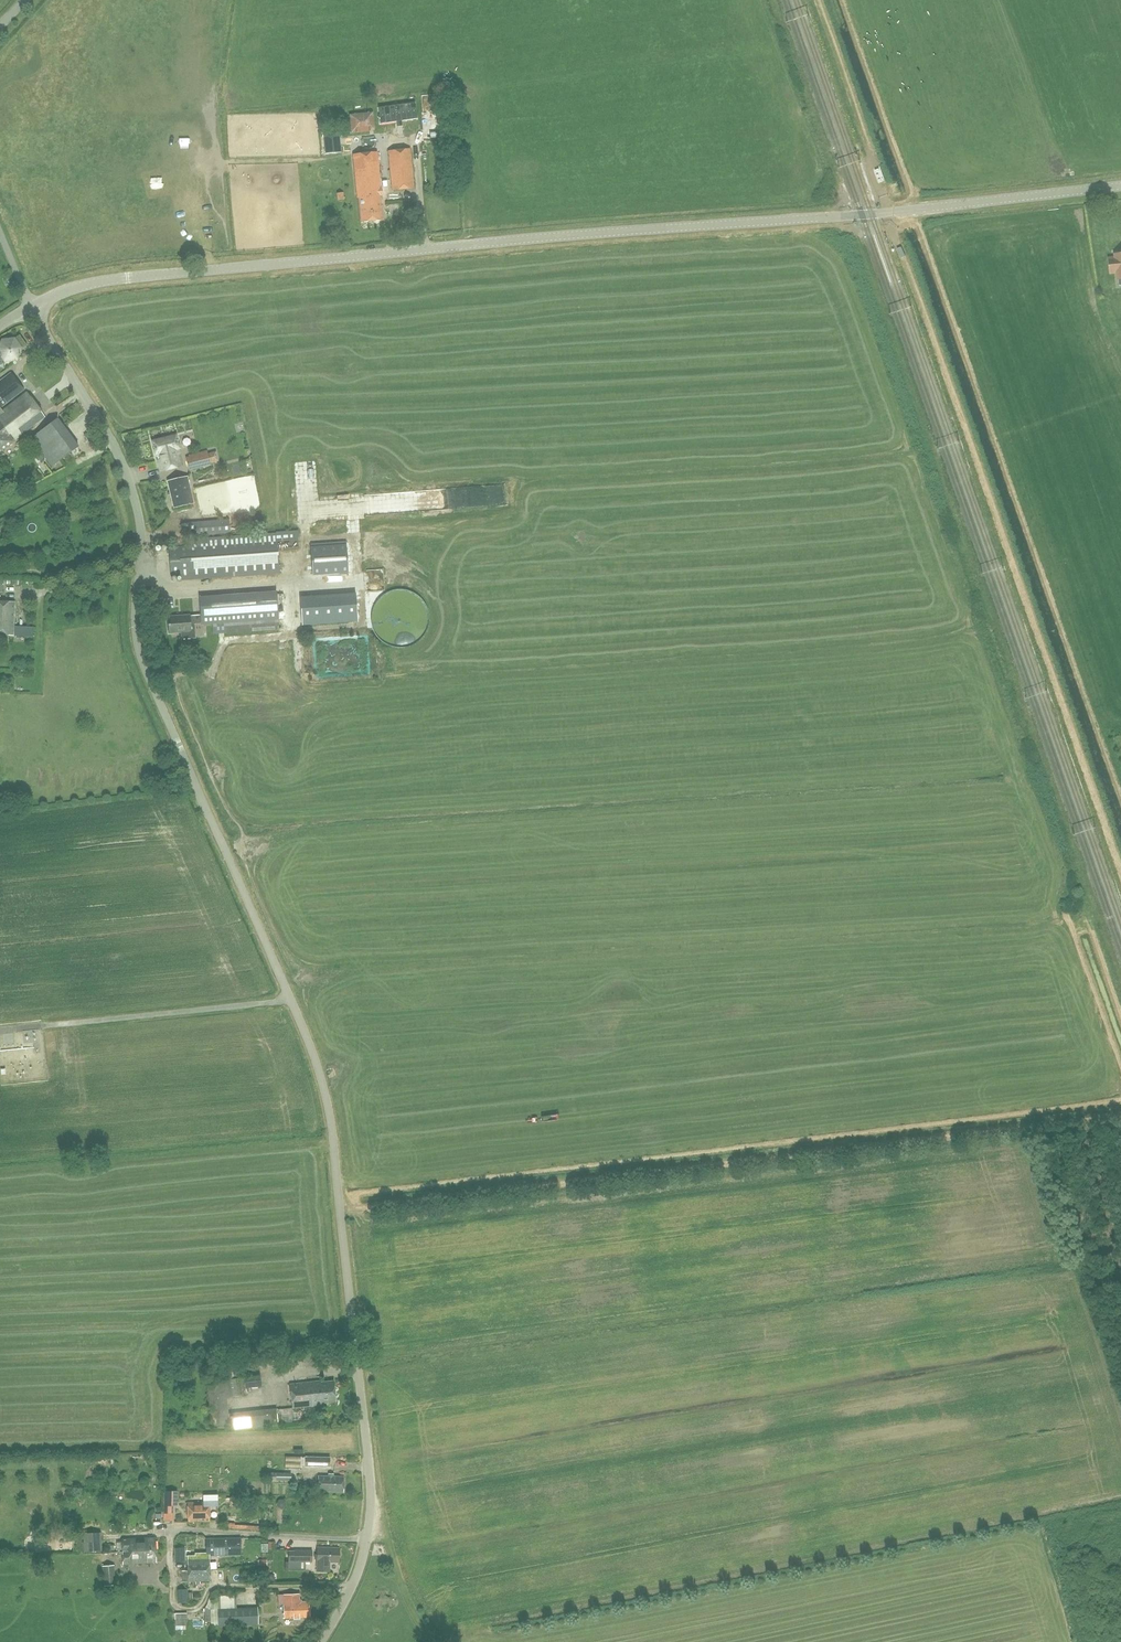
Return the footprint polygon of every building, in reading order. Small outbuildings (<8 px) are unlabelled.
[(415,103),(378,108),(381,124),(396,122),(397,127),(403,127),(402,121),(417,119),(415,103)] [(375,131),(373,112),(350,115),(352,133),(375,131)] [(341,152),(339,129),(326,130),(328,154),(341,152)] [(388,144),(389,151),(404,149),(411,148),(410,141),(388,144)] [(415,188),(411,148),(404,149),(389,151),(393,190),(415,188)] [(382,196),(378,152),(353,154),(358,199),(359,199),(361,222),(383,220),(381,196),(382,196)] [(1118,252),(1118,254),(1115,254),(1116,258),(1109,259),(1110,273),(1117,272),(1118,279),(1120,279),(1120,251),(1118,252)] [(2,364),(7,361),(18,359),(22,349),(32,342),(24,332),(15,339),(4,341),(0,349),(0,361),(2,364)] [(40,375),(47,380),(51,374),(44,370),(40,375)] [(36,405),(26,392),(2,410),(0,408),(25,390),(11,373),(0,381),(0,428),(7,423),(8,426),(36,405)] [(45,417),(36,405),(8,426),(7,423),(0,428),(0,452),(14,442),(13,440),(45,417)] [(79,447),(58,418),(31,438),(52,466),(71,452),(79,447)] [(183,465),(178,448),(180,448),(176,435),(152,441),(156,454),(157,454),(161,471),(183,465)] [(207,452),(186,457),(189,470),(211,465),(207,452)] [(193,503),(187,476),(168,481),(174,508),(193,503)] [(277,540),(169,547),(171,575),(181,575),(181,581),(279,574),(277,540)] [(349,572),(347,545),(311,547),(313,575),(349,572)] [(200,615),(168,617),(169,633),(180,632),(180,639),(196,638),(195,623),(201,623),(201,624),(213,623),(214,634),(280,630),(279,619),(277,592),(199,597),(200,615)] [(302,625),(358,622),(356,593),(300,596),(302,625)] [(33,627),(14,626),(15,602),(0,601),(0,635),(32,636),(33,627)] [(44,1080),(41,1032),(0,1034),(0,1082),(0,1083),(44,1080)] [(279,1424),(277,1407),(229,1413),(227,1398),(243,1396),(242,1387),(261,1385),(260,1376),(207,1382),(213,1426),(230,1423),(231,1429),(279,1424)] [(337,1402),(334,1380),(321,1382),(321,1380),(290,1384),(293,1408),(322,1405),(321,1403),(337,1402)] [(295,1414),(290,1413),(290,1411),(280,1410),(279,1421),(294,1422),(295,1414)] [(330,1467),(330,1458),(285,1456),(285,1468),(300,1468),(301,1466),(330,1467)] [(344,1492),(344,1477),(318,1475),(318,1491),(344,1492)] [(172,1505),(173,1505),(174,1491),(165,1491),(164,1505),(172,1505)] [(210,1521),(209,1506),(218,1506),(218,1497),(204,1497),(204,1502),(188,1502),(188,1521),(210,1521)] [(101,1550),(100,1532),(84,1533),(84,1551),(101,1550)] [(201,1546),(200,1535),(181,1536),(182,1547),(201,1546)] [(156,1550),(155,1538),(122,1539),(122,1551),(128,1551),(156,1550)] [(241,1555),(240,1538),(206,1539),(207,1553),(195,1553),(195,1555),(187,1555),(187,1571),(210,1570),(209,1555),(241,1555)] [(185,1562),(185,1547),(175,1547),(176,1562),(185,1562)] [(339,1562),(340,1548),(318,1547),(317,1571),(330,1571),(330,1562),(339,1562)] [(156,1562),(156,1550),(128,1551),(122,1551),(123,1563),(156,1562)] [(312,1562),(312,1551),(289,1550),(288,1562),(312,1562)] [(116,1585),(114,1565),(110,1565),(110,1563),(102,1563),(102,1566),(104,1586),(116,1585)] [(210,1581),(210,1570),(187,1571),(181,1571),(181,1582),(210,1581)] [(187,1593),(187,1589),(178,1589),(178,1602),(187,1602),(187,1600),(187,1593)] [(259,1623),(258,1608),(237,1608),(236,1594),(217,1595),(218,1596),(214,1596),(214,1603),(211,1603),(211,1607),(214,1607),(214,1609),(210,1609),(211,1625),(259,1623)] [(310,1617),(309,1601),(300,1602),(299,1594),(279,1595),(279,1604),(284,1604),(285,1618),(310,1617)] [(187,1620),(187,1613),(175,1613),(172,1613),(172,1619),(175,1619),(175,1625),(183,1625),(183,1620),(187,1620)]
